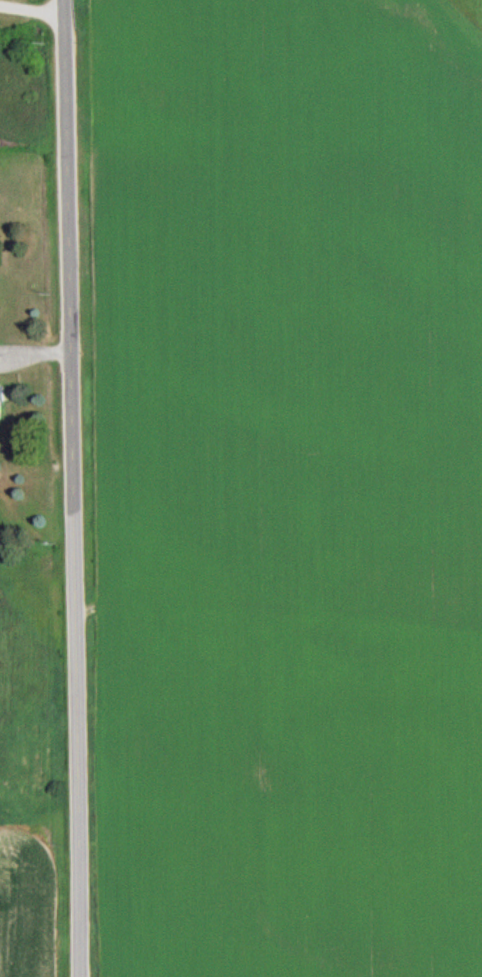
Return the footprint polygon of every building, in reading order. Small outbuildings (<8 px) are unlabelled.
[(4,418),(0,418),(0,383),(3,383),(3,385),(9,385),(9,400),(4,400),(4,418)]
